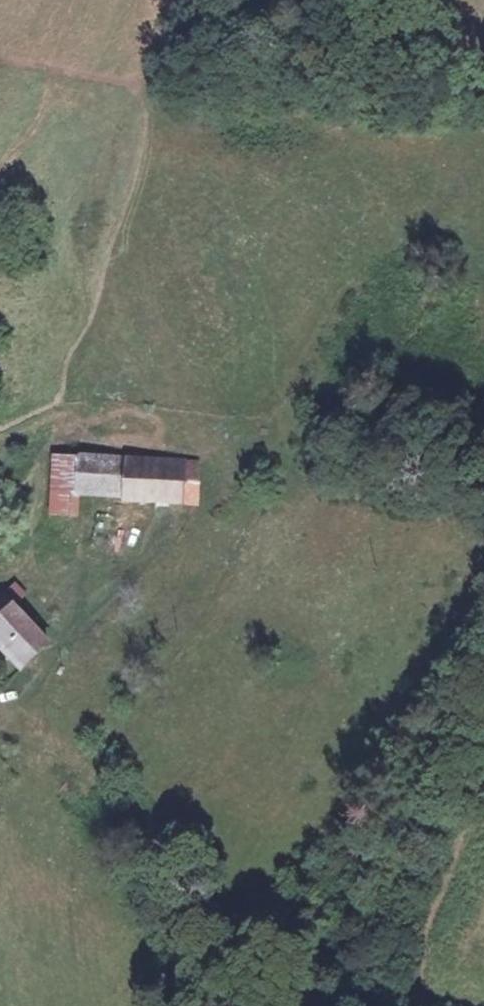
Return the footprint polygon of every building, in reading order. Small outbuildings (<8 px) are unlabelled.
[(52,494),(127,495),(128,457),(55,453),(52,494)] [(127,495),(180,496),(182,461),(128,457),(127,495)] [(182,461),(180,496),(201,496),(203,462),(182,461)] [(23,577),(10,588),(24,604),(34,592),(23,577)] [(24,604),(10,588),(0,597),(0,612),(6,618),(0,624),(0,632),(28,665),(55,640),(24,604)]
